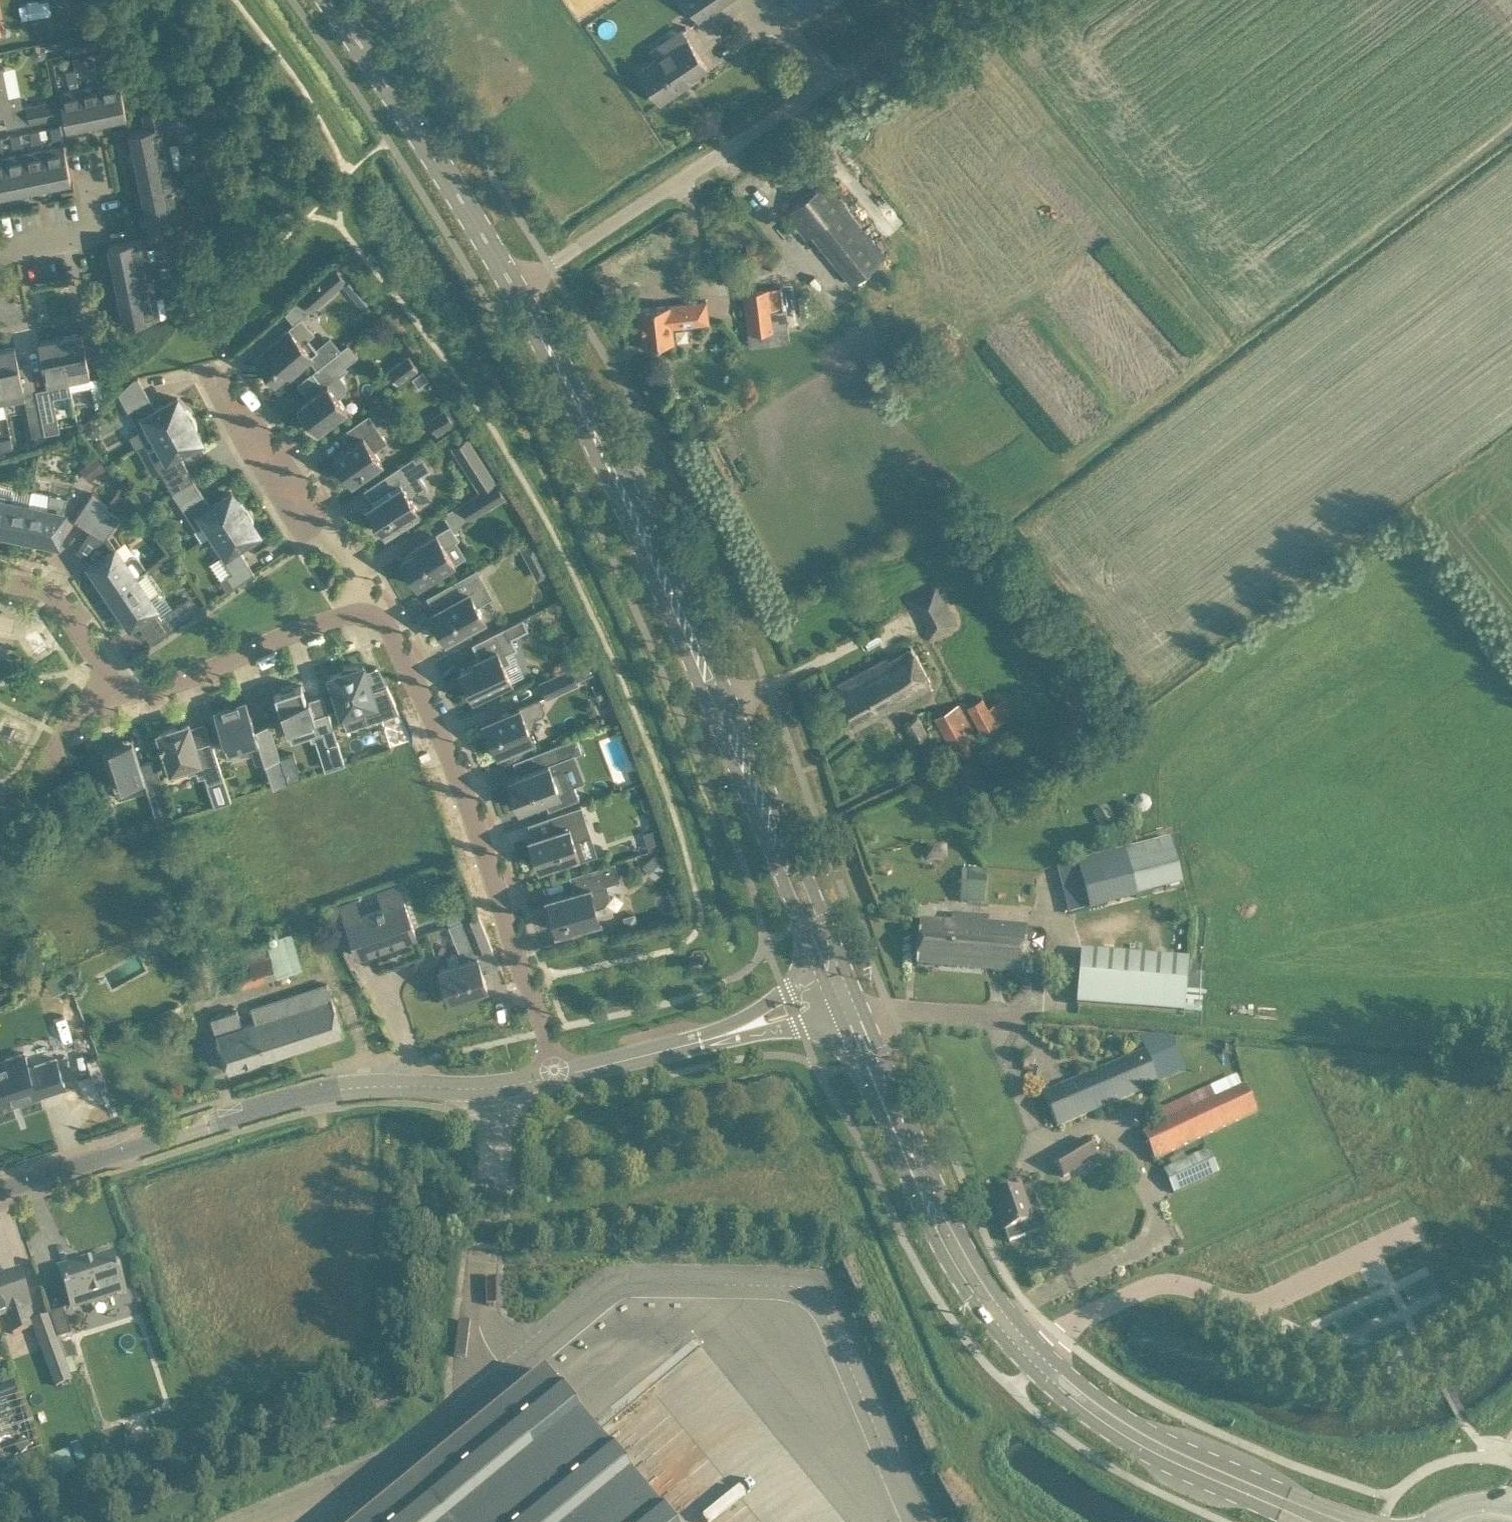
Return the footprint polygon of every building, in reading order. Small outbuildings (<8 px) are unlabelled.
[(699,18),(726,0),(686,0),(699,18)] [(809,0),(790,0),(796,9),(809,0)] [(707,66),(687,37),(639,70),(660,101),(683,86),(681,83),(707,66)] [(96,40),(66,46),(68,52),(97,46),(96,40)] [(107,62),(96,64),(98,73),(109,71),(109,72),(119,70),(114,47),(104,50),(107,62)] [(98,74),(98,73),(96,64),(95,62),(86,64),(89,76),(98,74)] [(11,109),(2,66),(0,66),(0,111),(11,109)] [(66,69),(69,80),(79,78),(76,66),(66,69)] [(99,83),(106,118),(127,114),(119,79),(99,83)] [(80,87),(87,122),(106,118),(99,83),(80,87)] [(67,126),(87,122),(80,87),(59,91),(67,126)] [(55,98),(27,103),(31,121),(58,115),(55,98)] [(130,130),(134,150),(169,143),(165,123),(172,122),(169,106),(143,112),(146,126),(130,130)] [(51,125),(51,126),(53,137),(62,135),(60,123),(51,125)] [(40,127),(30,129),(33,141),(42,139),(40,127)] [(177,141),(199,137),(197,127),(175,132),(177,141)] [(20,131),(11,133),(13,145),(23,143),(20,131)] [(134,150),(138,169),(173,162),(169,143),(134,150)] [(44,148),(51,183),(71,179),(64,144),(44,148)] [(24,152),(31,187),(51,183),(44,148),(24,152)] [(191,150),(180,152),(181,161),(193,158),(191,150)] [(5,155),(12,191),(31,187),(24,152),(5,155)] [(12,191),(5,155),(0,156),(0,193),(12,191)] [(138,169),(142,189),(177,182),(173,162),(138,169)] [(195,169),(184,171),(186,180),(197,178),(195,169)] [(851,281),(885,254),(826,181),(788,211),(808,237),(813,233),(851,281)] [(142,189),(146,209),(181,201),(177,182),(142,189)] [(201,197),(199,188),(187,191),(189,200),(201,197)] [(185,222),(181,201),(146,209),(150,229),(185,222)] [(203,208),(192,211),(194,219),(205,217),(203,208)] [(109,243),(113,264),(148,257),(148,256),(177,251),(173,230),(149,235),(150,243),(162,241),(162,244),(146,246),(144,236),(109,243)] [(113,264),(117,283),(152,276),(148,257),(113,264)] [(170,263),(158,265),(160,275),(172,272),(170,263)] [(301,295),(313,309),(343,283),(347,279),(335,265),(301,295)] [(347,279),(343,283),(352,294),(361,286),(352,275),(347,279)] [(117,283),(121,303),(156,296),(152,276),(117,283)] [(174,282),(162,285),(164,294),(165,294),(176,292),(174,282)] [(779,284),(742,289),(748,331),(784,326),(779,284)] [(160,316),(156,296),(121,303),(125,323),(160,316)] [(706,299),(657,304),(638,307),(642,343),(675,339),(673,324),(708,320),(706,299)] [(166,306),(168,314),(180,312),(178,303),(166,306)] [(301,315),(259,350),(268,361),(264,364),(268,368),(265,370),(273,379),(275,377),(278,381),(312,353),(303,341),(315,331),(301,315)] [(60,336),(68,377),(90,372),(82,332),(60,336)] [(47,381),(68,377),(60,336),(39,340),(47,381)] [(323,384),(302,400),(308,407),(302,411),(306,416),(303,419),(310,429),(314,426),(317,430),(347,406),(339,395),(343,392),(344,390),(346,385),(346,384),(345,381),(343,377),(340,373),(348,368),(345,364),(358,355),(348,341),(328,358),(312,370),(323,384)] [(2,390),(24,386),(15,345),(0,348),(0,379),(2,390)] [(397,381),(418,366),(409,353),(388,369),(397,381)] [(103,375),(90,377),(96,406),(107,396),(103,375)] [(150,424),(156,435),(194,415),(193,414),(190,411),(187,408),(183,406),(178,396),(156,408),(138,376),(134,376),(119,391),(140,430),(150,424)] [(36,388),(43,420),(55,418),(49,386),(36,388)] [(42,420),(43,420),(36,388),(24,391),(33,435),(45,433),(42,420)] [(445,406),(427,418),(438,434),(456,422),(445,406)] [(352,481),(369,469),(382,460),(374,449),(387,439),(369,413),(343,431),(351,443),(334,454),(343,468),(342,471),(347,479),(351,478),(352,481)] [(151,452),(173,490),(194,478),(179,450),(201,438),(195,428),(195,424),(195,419),(193,415),(194,415),(156,435),(162,446),(151,452)] [(0,438),(0,450),(13,448),(10,436),(0,438)] [(466,438),(453,446),(459,456),(472,448),(466,438)] [(368,505),(379,522),(382,521),(388,530),(405,520),(419,511),(412,499),(423,492),(425,490),(426,486),(425,483),(420,474),(431,468),(421,451),(381,476),(390,491),(368,505)] [(91,479),(106,465),(96,454),(80,468),(91,479)] [(483,460),(471,467),(482,484),(494,477),(483,460)] [(203,538),(213,532),(250,508),(249,507),(246,504),(242,502),(238,500),(232,490),(211,504),(194,478),(173,490),(196,528),(203,538)] [(496,480),(461,501),(471,517),(505,496),(496,480)] [(29,504),(22,537),(38,540),(39,537),(58,541),(62,521),(67,495),(51,492),(32,488),(29,504)] [(7,530),(6,534),(22,537),(29,504),(10,500),(12,491),(0,489),(0,529),(7,530)] [(75,518),(90,528),(106,505),(108,502),(93,491),(75,518)] [(106,505),(90,528),(105,538),(120,515),(106,505)] [(250,508),(213,532),(225,550),(210,561),(225,586),(233,582),(234,584),(255,570),(238,544),(258,531),(252,521),(252,517),(251,512),(249,508),(250,508)] [(415,549),(401,557),(404,563),(402,565),(408,575),(411,574),(417,584),(434,574),(455,561),(445,545),(459,537),(454,528),(450,522),(430,535),(413,545),(415,549)] [(520,547),(536,578),(551,571),(534,539),(520,547)] [(98,581),(107,594),(135,575),(147,567),(138,554),(132,552),(124,558),(115,546),(90,563),(101,579),(98,581)] [(441,629),(446,638),(468,625),(470,628),(481,622),(479,619),(484,616),(476,602),(490,594),(475,567),(444,585),(452,599),(431,611),(436,619),(433,621),(439,631),(441,629)] [(156,605),(135,575),(107,594),(117,608),(119,606),(130,622),(156,605)] [(908,598),(913,607),(918,606),(929,626),(926,631),(930,638),(959,622),(938,582),(908,598)] [(162,614),(171,628),(197,610),(188,596),(162,614)] [(475,661),(460,668),(467,682),(463,683),(468,694),(472,692),(474,697),(492,688),(512,679),(504,662),(510,660),(507,651),(516,647),(515,643),(512,637),(511,635),(527,627),(523,617),(506,625),(473,641),(480,655),(474,658),(475,661)] [(888,655),(847,677),(830,687),(852,728),(932,685),(912,648),(890,660),(888,655)] [(368,720),(399,711),(387,683),(372,688),(364,663),(344,665),(344,669),(330,674),(342,712),(363,705),(368,720)] [(572,664),(541,679),(548,694),(578,680),(572,664)] [(286,726),(287,730),(307,724),(312,739),(320,736),(324,748),(339,743),(328,710),(314,714),(309,698),(307,699),(302,683),(294,686),(293,682),(281,686),(282,690),(275,692),(280,707),(277,708),(283,726),(286,726)] [(498,753),(516,745),(539,736),(532,721),(535,714),(539,713),(544,706),(539,696),(484,720),(498,753)] [(989,705),(986,699),(970,708),(983,731),(1011,715),(1002,698),(989,705)] [(985,744),(983,741),(987,739),(962,700),(936,716),(962,758),(985,744)] [(265,761),(280,756),(280,755),(269,722),(255,727),(247,701),(215,712),(228,750),(251,742),(253,750),(260,747),(265,761)] [(921,714),(904,722),(912,739),(929,731),(921,714)] [(189,720),(158,730),(162,740),(160,741),(161,744),(163,743),(171,768),(185,764),(188,772),(197,769),(199,776),(205,774),(216,807),(232,801),(212,739),(197,744),(189,720)] [(404,723),(391,727),(396,744),(409,740),(404,723)] [(518,781),(510,784),(519,807),(543,798),(547,807),(576,795),(561,758),(581,750),(576,735),(533,752),(538,765),(515,774),(518,781)] [(162,782),(154,757),(140,761),(132,736),(131,737),(132,739),(104,748),(115,784),(132,779),(136,791),(147,787),(148,789),(149,789),(149,787),(162,782)] [(302,776),(293,751),(280,755),(280,756),(288,781),(302,776)] [(529,837),(538,866),(550,862),(552,867),(564,863),(563,858),(579,852),(574,837),(590,832),(581,803),(547,814),(552,830),(529,837)] [(167,806),(158,809),(162,821),(170,818),(167,806)] [(1124,851),(1122,851),(1135,900),(1184,888),(1184,887),(1172,839),(1124,851)] [(657,850),(644,863),(657,875),(670,863),(657,850)] [(552,906),(550,906),(552,913),(549,914),(552,926),(556,925),(557,929),(599,917),(596,905),(604,902),(609,894),(606,882),(619,878),(614,861),(571,873),(575,888),(553,894),(556,907),(552,908),(552,906)] [(962,871),(960,903),(984,905),(986,872),(962,871)] [(356,899),(341,905),(358,954),(416,934),(399,884),(378,891),(383,906),(361,914),(356,899)] [(478,911),(461,918),(474,949),(491,943),(478,911)] [(917,965),(992,972),(995,939),(998,939),(999,925),(980,924),(980,919),(957,917),(956,925),(920,922),(917,965)] [(462,958),(439,966),(443,978),(449,997),(487,985),(483,971),(481,966),(478,953),(476,954),(474,949),(461,918),(449,923),(448,923),(462,958)] [(995,939),(992,972),(1024,975),(1028,928),(999,925),(998,939),(995,939)] [(303,968),(292,932),(266,940),(266,939),(224,951),(230,972),(207,979),(204,968),(184,974),(191,1000),(211,994),(212,995),(303,968)] [(1081,951),(1077,1006),(1184,1014),(1189,960),(1081,951)] [(68,977),(39,989),(59,1039),(88,1027),(68,977)] [(216,1033),(222,1050),(228,1069),(344,1031),(332,995),(328,982),(252,1007),(256,1020),(243,1024),(237,1007),(211,1016),(217,1033),(216,1033)] [(1062,1087),(1044,1095),(1057,1128),(1076,1120),(1160,1084),(1148,1056),(1146,1051),(1062,1087)] [(58,1065),(56,1057),(29,1066),(25,1052),(0,1060),(0,1101),(7,1099),(8,1103),(65,1084),(58,1065)] [(1245,1086),(1161,1125),(1143,1133),(1155,1160),(1173,1151),(1257,1112),(1245,1086)] [(1064,1176),(1081,1166),(1096,1157),(1087,1140),(1054,1159),(1064,1176)] [(1205,1152),(1182,1162),(1164,1171),(1174,1193),(1216,1174),(1205,1152)] [(1005,1232),(1006,1232),(1009,1242),(1026,1236),(1023,1226),(1031,1223),(1020,1191),(994,1200),(1005,1232)] [(59,1269),(65,1288),(72,1309),(125,1292),(114,1256),(85,1265),(84,1261),(59,1269)] [(7,1315),(13,1334),(30,1329),(28,1321),(33,1319),(30,1307),(19,1272),(0,1278),(0,1317),(7,1315)] [(64,1311),(51,1315),(59,1339),(72,1335),(64,1311)] [(50,1317),(32,1323),(55,1388),(73,1382),(71,1375),(78,1373),(72,1358),(65,1360),(62,1350),(75,1345),(73,1339),(60,1344),(50,1317)] [(543,1370),(359,1521),(668,1521),(543,1370)] [(0,1389),(0,1398),(2,1403),(18,1398),(13,1384),(0,1389)] [(37,1447),(34,1438),(13,1444),(16,1454),(37,1447)] [(0,1488),(0,1491),(5,1505),(6,1506),(22,1499),(21,1498),(20,1496),(49,1483),(42,1467),(36,1453),(16,1461),(23,1478),(0,1488)] [(70,1453),(47,1462),(55,1483),(67,1477),(77,1472),(70,1453)]
